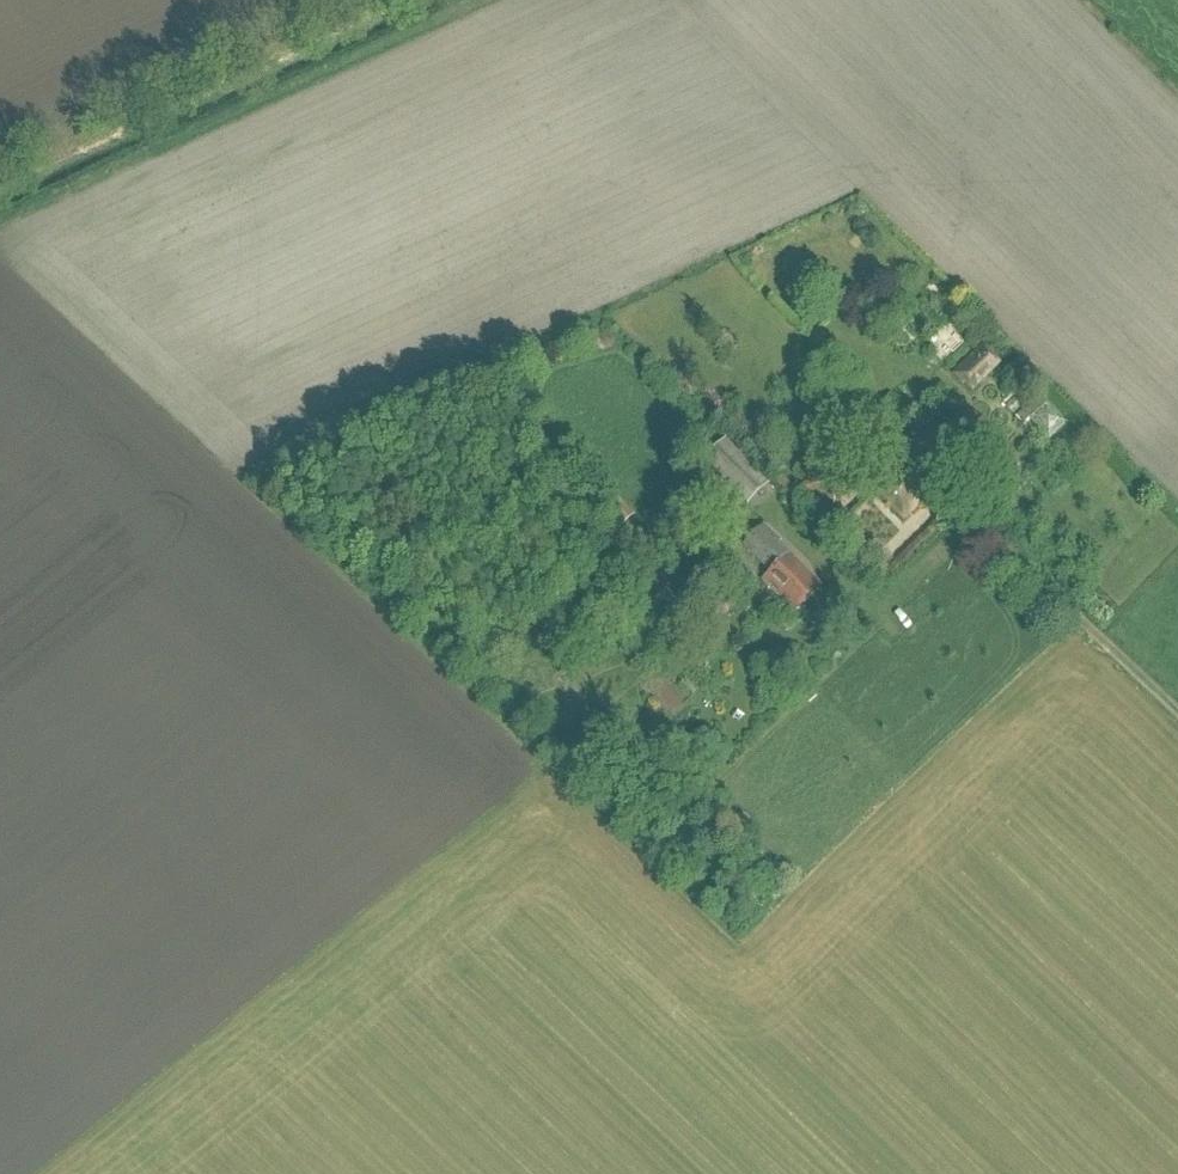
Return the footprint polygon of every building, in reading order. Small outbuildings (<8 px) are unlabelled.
[(946,330),(931,347),(949,364),(965,348),(946,330)] [(738,348),(724,333),(713,344),(727,358),(738,348)] [(1002,365),(983,346),(954,375),(973,394),(1002,365)] [(704,462),(726,485),(748,464),(726,440),(704,462)] [(835,523),(863,494),(831,463),(803,491),(835,523)] [(769,485),(748,464),(726,485),(747,507),(769,485)] [(931,492),(903,464),(876,491),(904,520),(931,492)] [(779,545),(763,529),(744,547),(771,574),(762,582),(795,615),(822,588),(789,556),(788,557),(778,547),(779,545)] [(668,590),(657,578),(642,591),(653,603),(668,590)]
